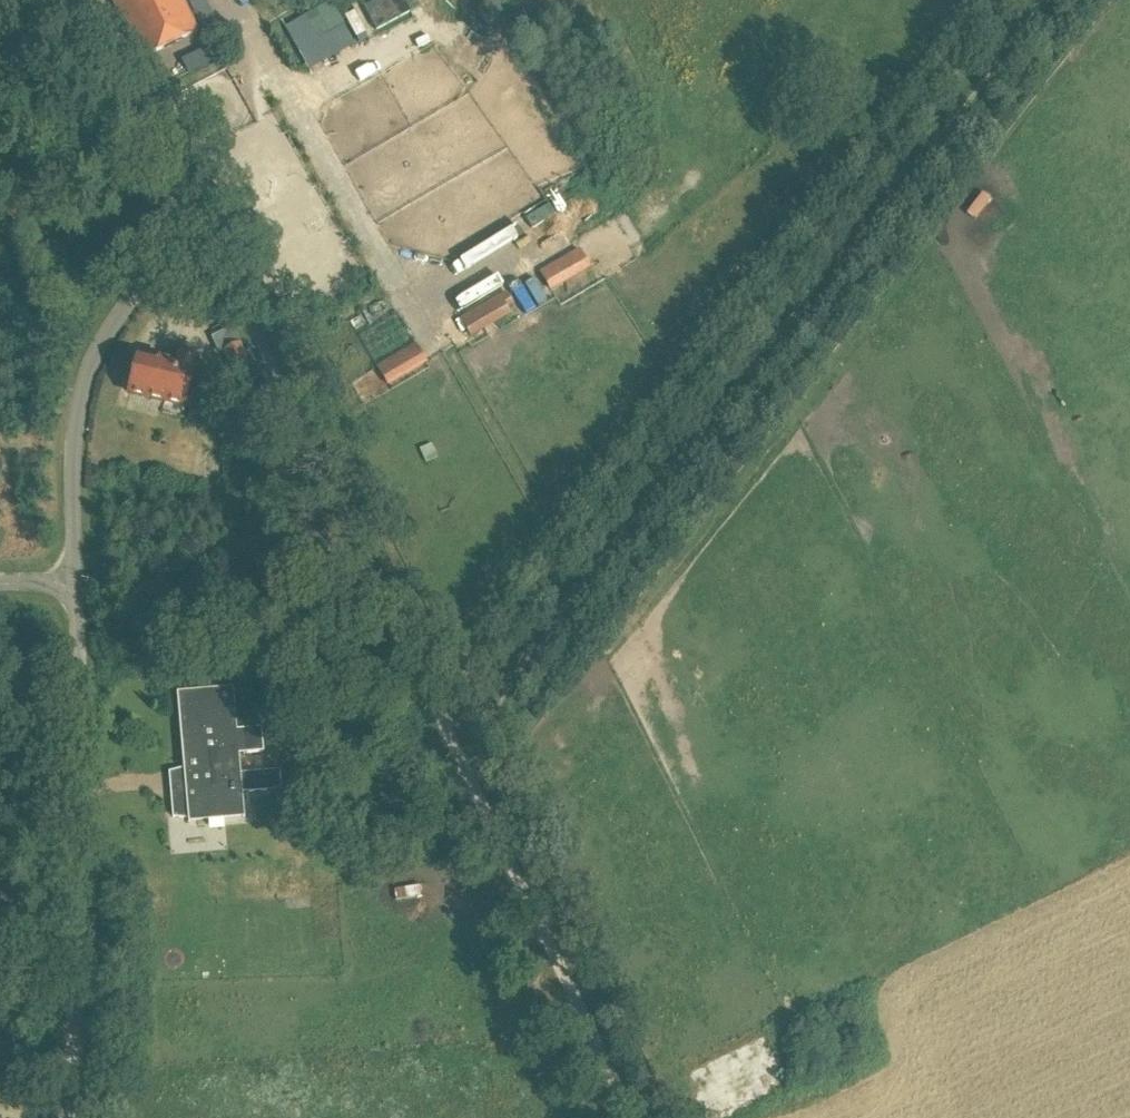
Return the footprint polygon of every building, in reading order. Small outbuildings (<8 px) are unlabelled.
[(142,60),(199,31),(184,0),(112,0),(142,60)] [(490,3),(478,11),(488,26),(500,18),(490,3)] [(503,122),(518,114),(507,90),(491,98),(503,122)] [(525,206),(535,235),(560,228),(550,198),(525,206)] [(446,228),(462,218),(474,239),(494,227),(480,204),(465,213),(458,200),(436,213),(446,228)] [(590,270),(578,248),(539,272),(551,292),(590,270)] [(471,339),(511,316),(499,294),(459,318),(471,339)] [(219,354),(222,353),(223,352),(241,389),(263,379),(244,341),(240,343),(233,327),(211,337),(219,354)] [(427,364),(415,344),(376,368),(388,387),(427,364)] [(163,397),(172,400),(171,405),(179,407),(180,402),(186,403),(193,374),(192,373),(195,359),(179,354),(175,369),(137,360),(130,389),(135,390),(134,396),(142,398),(144,393),(153,395),(152,400),(162,403),(163,397)] [(185,821),(190,820),(193,821),(193,824),(249,818),(247,793),(264,791),(267,771),(245,773),(243,755),(269,753),(266,728),(241,731),(236,689),(228,689),(228,686),(172,691),(180,767),(165,771),(169,816),(185,818),(185,821)] [(835,1027),(819,1035),(825,1046),(841,1038),(835,1027)] [(772,1050),(749,1057),(752,1067),(775,1061),(772,1050)] [(722,1071),(727,1082),(751,1072),(746,1060),(722,1071)]
